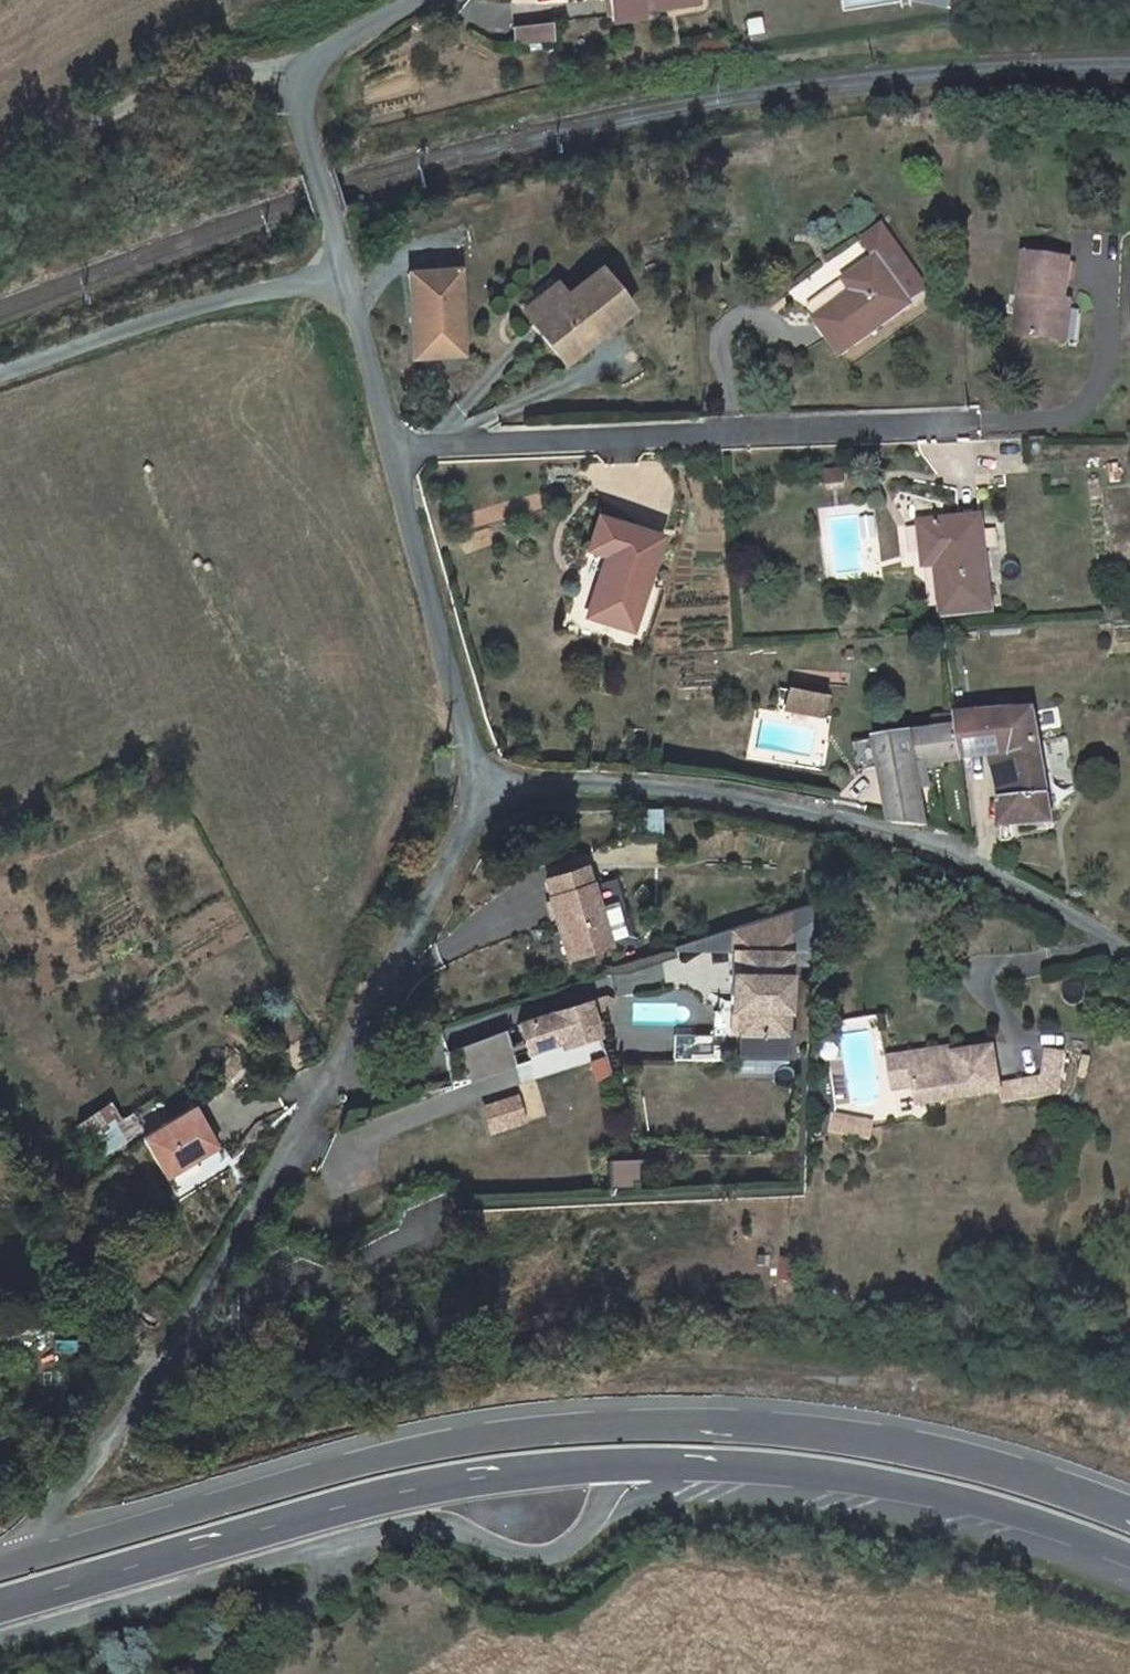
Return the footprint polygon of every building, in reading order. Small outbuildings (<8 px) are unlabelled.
[(612,22),(643,18),(642,13),(697,4),(696,0),(609,0),(612,22)] [(750,35),(766,33),(764,17),(758,18),(748,20),(750,35)] [(550,31),(549,24),(513,29),(515,45),(551,41),(550,31)] [(854,292),(816,320),(841,354),(910,306),(906,302),(895,285),(912,272),(881,229),(863,242),(876,260),(846,281),(854,292)] [(1063,300),(1068,260),(1027,254),(1016,334),(1055,340),(1060,300),(1063,300)] [(457,270),(407,274),(413,359),(463,356),(457,270)] [(591,333),(595,338),(629,310),(598,270),(565,297),(531,324),(563,363),(590,342),(586,338),(591,333)] [(912,272),(895,285),(906,302),(924,288),(912,272)] [(565,297),(555,285),(521,312),(531,324),(565,297)] [(1060,300),(1055,340),(1062,341),(1068,300),(1063,300),(1060,300)] [(586,338),(590,342),(595,338),(591,333),(586,338)] [(1116,465),(1108,467),(1110,482),(1118,481),(1116,465)] [(844,470),(825,472),(826,483),(845,480),(844,470)] [(588,550),(604,555),(586,616),(631,630),(659,537),(597,517),(588,550)] [(924,553),(937,551),(938,563),(943,614),(990,609),(980,519),(921,525),(924,553)] [(925,564),(938,563),(937,551),(924,553),(925,564)] [(788,690),(784,709),(821,715),(824,696),(788,690)] [(1015,714),(1014,709),(1015,706),(995,707),(995,715),(1009,714),(1015,714)] [(1015,714),(1009,714),(1014,752),(992,755),(1001,797),(1001,827),(1031,824),(1051,823),(1041,759),(1039,744),(1038,741),(1033,713),(1031,713),(1015,714)] [(934,733),(958,730),(957,718),(933,720),(934,733)] [(860,772),(882,769),(891,822),(925,824),(919,789),(917,773),(927,772),(926,765),(941,762),(962,759),(958,730),(934,733),(896,739),(855,744),(860,772)] [(1048,743),(1039,744),(1041,759),(1050,758),(1048,743)] [(927,772),(942,770),(941,762),(926,765),(927,772)] [(927,772),(917,773),(919,789),(929,787),(927,772)] [(630,836),(662,838),(663,812),(629,813),(630,836)] [(621,902),(615,880),(591,888),(598,909),(615,904),(621,902)] [(610,944),(598,909),(591,888),(551,901),(558,924),(570,959),(610,945),(610,944)] [(598,909),(610,944),(626,939),(615,904),(598,909)] [(788,912),(789,945),(807,945),(805,911),(788,912)] [(715,1036),(737,1037),(740,953),(733,953),(731,1006),(731,1012),(716,1013),(715,1036)] [(788,954),(740,953),(737,1037),(786,1038),(788,954)] [(598,1036),(588,1003),(519,1025),(530,1062),(565,1051),(564,1046),(598,1036)] [(1002,1086),(995,1049),(957,1056),(913,1063),(917,1089),(920,1107),(1003,1093),(1002,1086)] [(956,1050),(891,1061),(892,1067),(896,1093),(917,1089),(913,1063),(957,1056),(956,1050)] [(1061,1094),(1068,1055),(1049,1051),(1044,1078),(1024,1082),(1027,1100),(1061,1094)] [(1024,1082),(1002,1086),(1003,1093),(1005,1104),(1027,1100),(1024,1082)] [(538,1122),(533,1102),(499,1112),(504,1131),(538,1122)] [(80,1127),(95,1150),(100,1157),(142,1130),(133,1116),(124,1122),(112,1106),(80,1127)] [(145,1139),(168,1177),(218,1148),(194,1110),(145,1139)] [(857,1123),(836,1119),(834,1135),(854,1139),(857,1123)] [(874,1125),(857,1123),(854,1139),(872,1141),(874,1125)] [(84,1157),(95,1150),(80,1127),(62,1139),(75,1158),(82,1154),(84,1157)]
